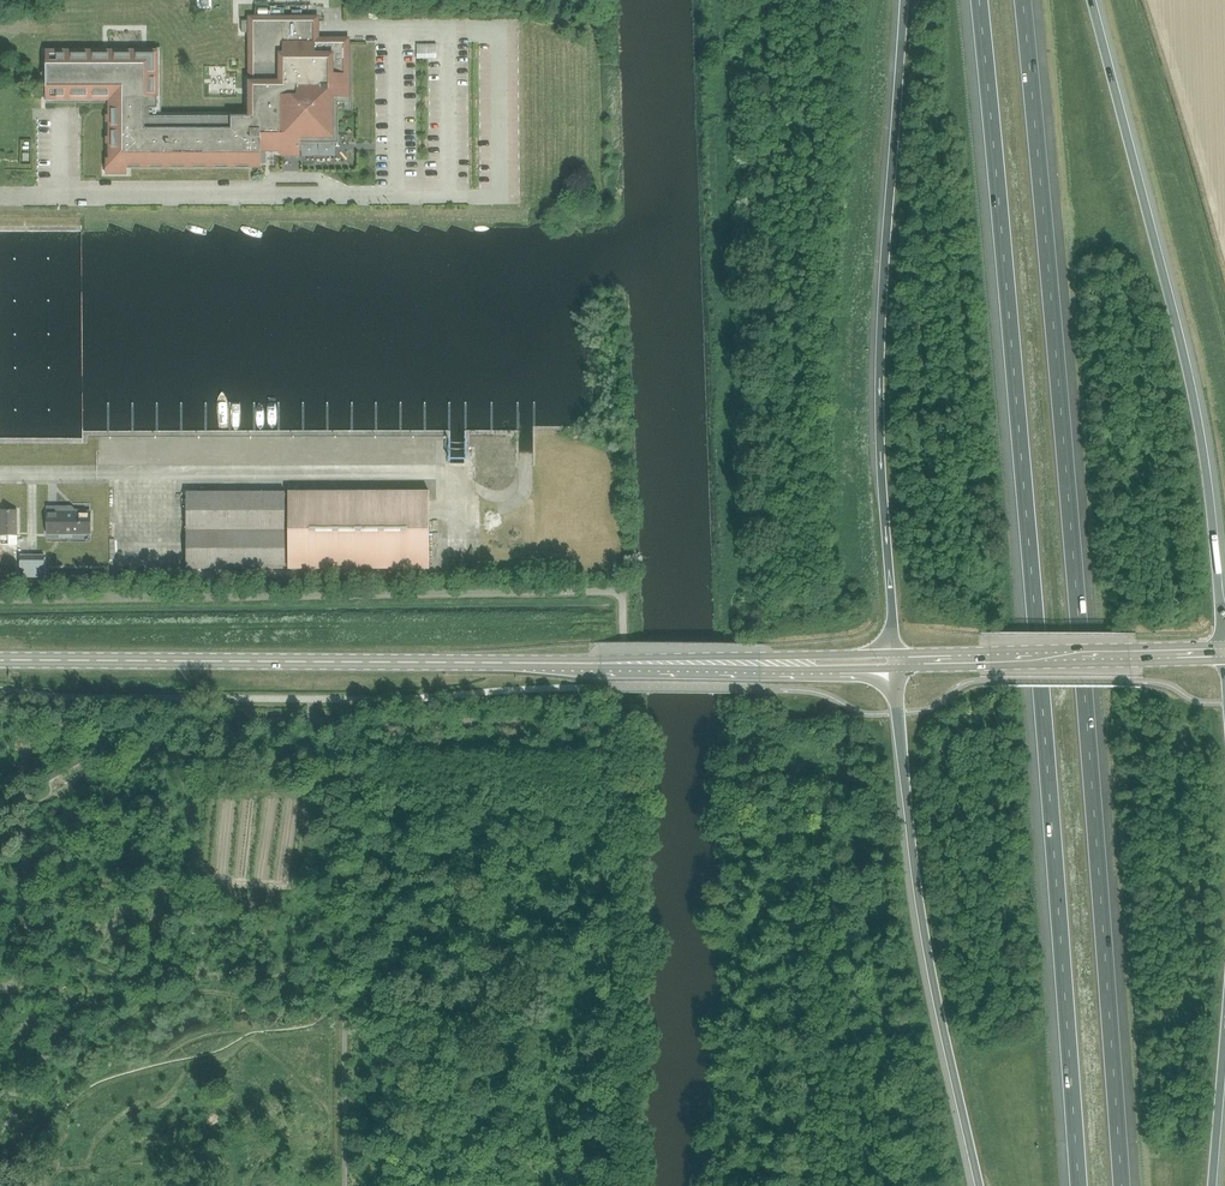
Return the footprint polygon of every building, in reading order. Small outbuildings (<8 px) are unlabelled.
[(253,164),(253,168),(260,167),(260,152),(284,152),(284,141),(299,141),(299,136),(329,136),(329,98),(344,98),(344,103),(350,103),(349,96),(344,96),(344,42),(314,42),(314,21),(241,21),(241,33),(252,33),(252,118),(156,118),(156,53),(46,53),(46,99),(101,99),(101,98),(110,98),(110,173),(105,173),(105,174),(126,174),(126,164),(253,164)] [(396,458),(413,458),(413,450),(396,450),(396,458)] [(186,569),(284,569),(284,567),(288,567),(288,569),(429,569),(428,492),(288,492),(288,494),(284,494),(284,492),(186,492),(186,569)] [(47,506),(47,533),(90,533),(90,513),(79,513),(79,511),(73,511),(73,508),(71,507),(47,506)] [(1,542),(1,535),(17,535),(17,511),(0,511),(0,542),(1,542)] [(20,556),(20,577),(32,577),(32,556),(20,556)] [(32,556),(32,577),(44,577),(44,556),(32,556)]
